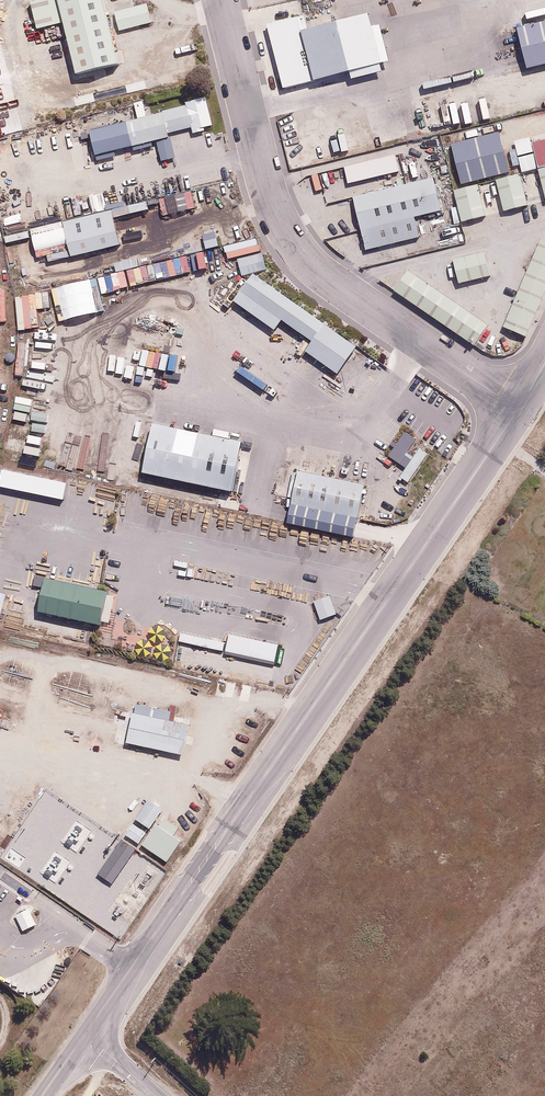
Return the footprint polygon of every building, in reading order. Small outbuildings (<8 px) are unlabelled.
[(56,0),(49,0),(27,6),(33,32),(62,24),(56,0)] [(62,24),(75,74),(115,64),(98,0),(56,0),(62,24)] [(142,7),(111,15),(115,33),(147,25),(142,7)] [(363,15),(299,31),(311,79),(375,63),(363,15)] [(275,88),(311,79),(295,18),(259,27),(275,88)] [(516,28),(526,67),(544,62),(544,21),(516,28)] [(41,116),(36,86),(0,91),(0,122),(41,116)] [(182,110),(187,132),(189,138),(210,133),(202,98),(180,104),(182,110)] [(182,110),(86,134),(91,156),(187,132),(182,110)] [(451,145),(461,184),(510,172),(500,132),(451,145)] [(166,141),(150,145),(155,165),(171,161),(166,141)] [(534,172),(544,170),(544,143),(528,147),(534,172)] [(343,166),(347,183),(399,171),(395,154),(343,166)] [(534,172),(542,203),(544,203),(544,170),(534,172)] [(520,175),(496,181),(503,210),(527,204),(520,175)] [(440,210),(432,178),(354,198),(366,248),(416,235),(412,217),(440,210)] [(477,185),(456,190),(463,220),(484,215),(477,185)] [(148,201),(61,221),(70,259),(119,247),(112,218),(150,209),(148,201)] [(65,246),(60,222),(29,229),(35,252),(65,246)] [(539,237),(502,327),(529,338),(544,299),(544,239),(539,237)] [(262,253),(237,259),(242,276),(266,269),(262,253)] [(479,256),(449,263),(454,286),(484,279),(479,256)] [(484,327),(405,272),(390,293),(469,348),(484,327)] [(319,324),(249,274),(226,306),(267,335),(277,321),(306,342),(319,324)] [(95,278),(53,288),(61,321),(103,311),(95,278)] [(353,348),(319,324),(300,351),(334,375),(353,348)] [(243,442),(154,420),(141,472),(230,494),(243,442)] [(398,436),(380,461),(397,473),(388,484),(397,491),(420,460),(411,453),(404,462),(399,459),(409,444),(398,436)] [(359,489),(291,472),(277,530),(345,546),(359,489)] [(0,473),(0,492),(63,504),(66,485),(0,473)] [(104,596),(40,581),(32,614),(96,630),(104,596)] [(319,601),(304,607),(312,626),(327,620),(319,601)] [(174,637),(171,648),(268,669),(272,650),(220,638),(219,646),(174,637)] [(183,727),(131,715),(124,744),(176,756),(183,727)] [(240,759),(230,753),(222,767),(231,773),(240,759)] [(159,812),(145,802),(131,821),(145,831),(159,812)] [(142,834),(129,825),(121,837),(134,845),(142,834)] [(179,845),(153,826),(138,847),(164,866),(179,845)] [(130,854),(117,845),(94,878),(107,887),(130,854)] [(30,906),(13,914),(22,935),(39,927),(30,906)]
